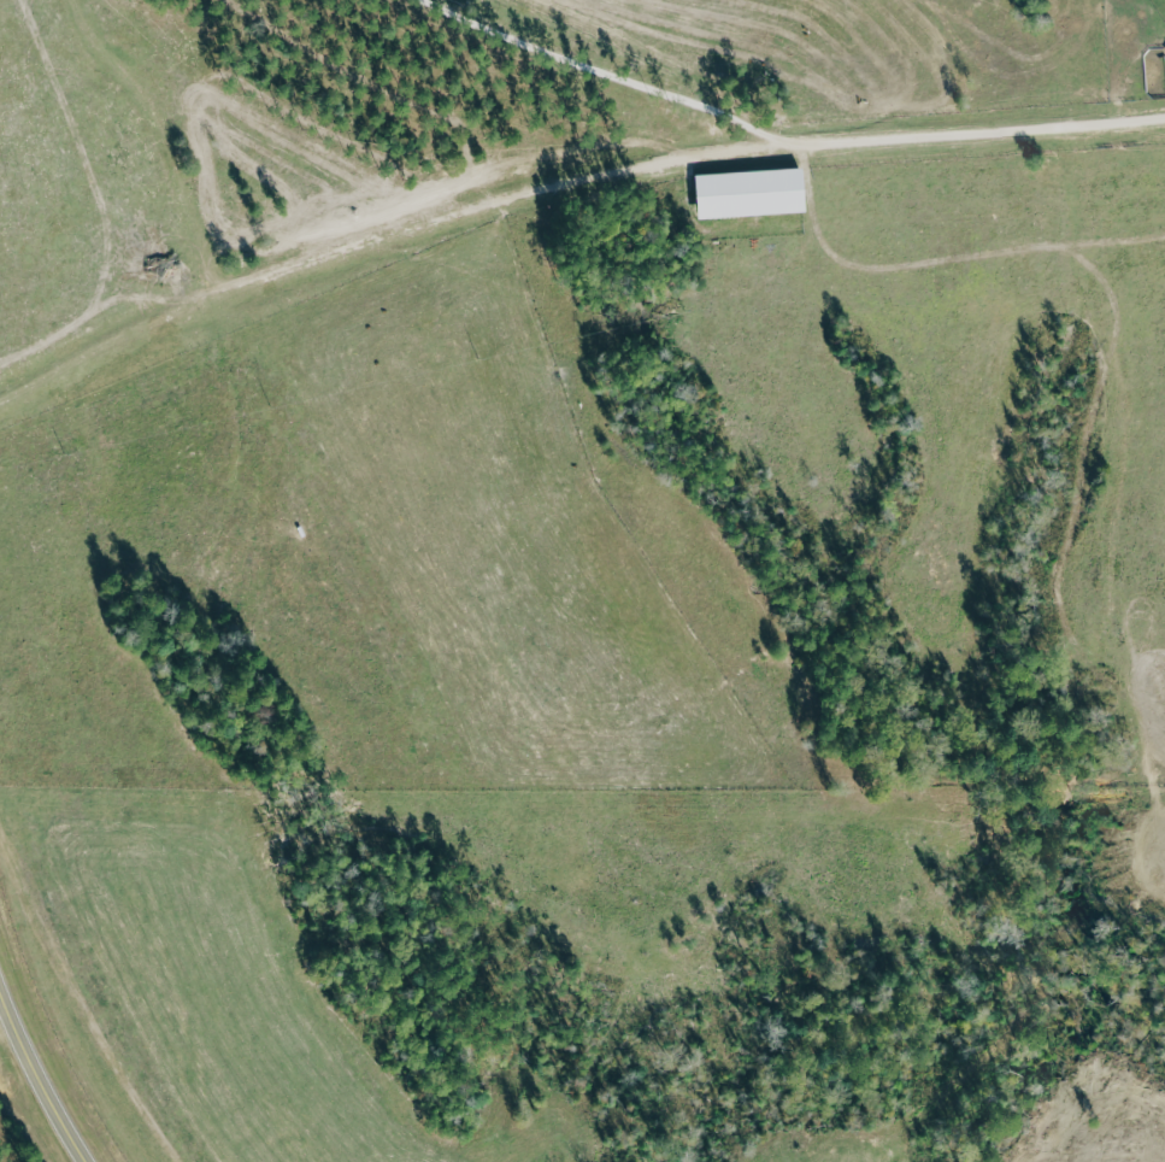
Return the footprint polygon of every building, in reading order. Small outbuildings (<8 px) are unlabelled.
[(700,174),(702,218),(810,213),(808,169),(700,174)]
